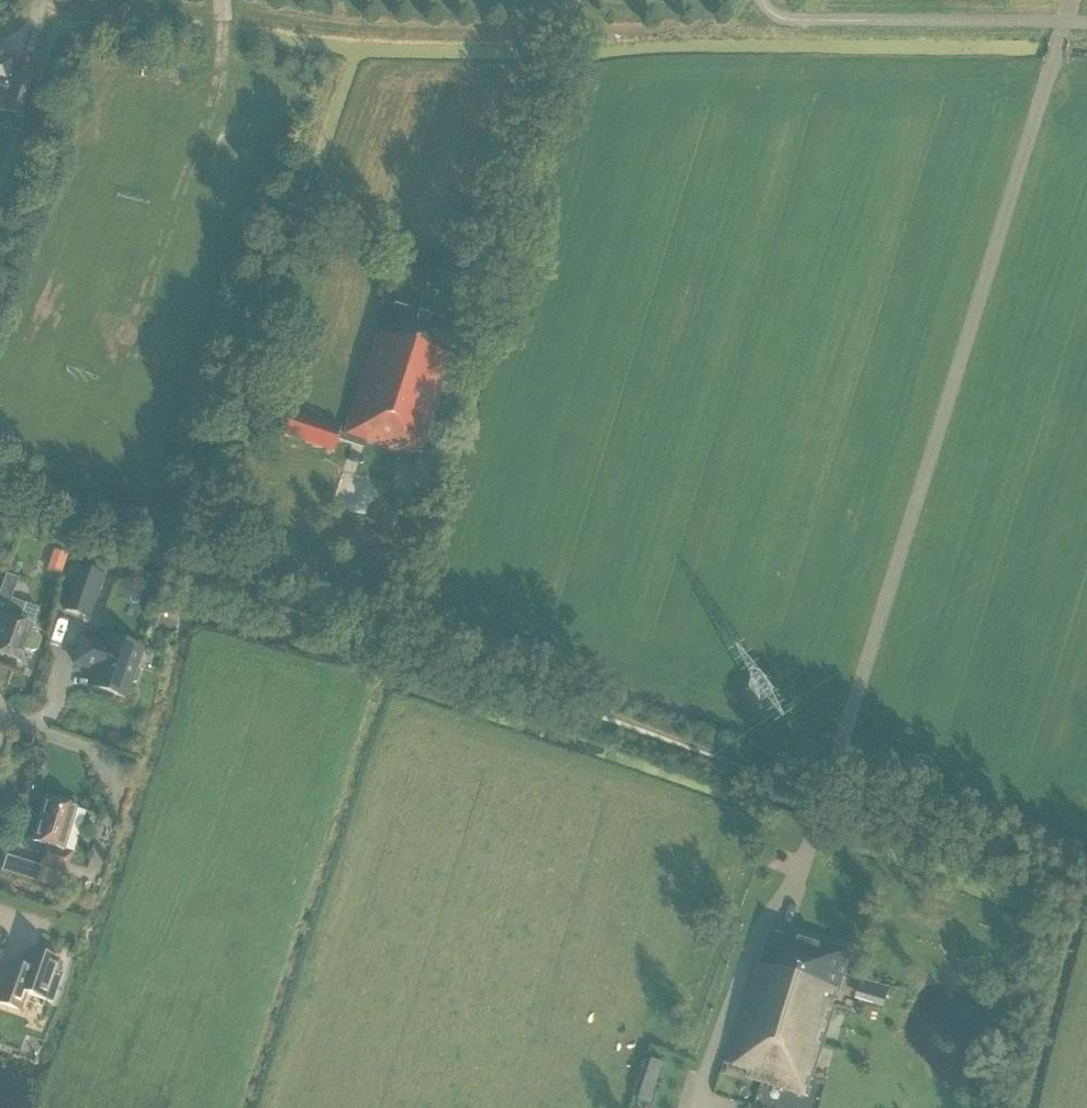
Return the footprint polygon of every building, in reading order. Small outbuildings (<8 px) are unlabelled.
[(31,76),(12,71),(15,59),(0,56),(0,111),(21,116),(31,76)] [(461,327),(385,303),(345,431),(340,429),(341,428),(291,413),(284,435),(334,451),(337,439),(350,443),(352,437),(400,452),(401,447),(421,453),(452,356),(448,355),(450,347),(454,349),(461,327)] [(105,575),(76,565),(60,610),(90,620),(105,575)] [(32,626),(20,621),(26,604),(11,599),(19,579),(6,575),(0,592),(0,614),(5,616),(0,630),(0,655),(19,662),(23,649),(31,652),(37,651),(41,640),(37,635),(30,632),(32,626)] [(108,634),(106,640),(79,631),(69,659),(96,668),(90,685),(123,696),(140,645),(108,634)] [(71,852),(64,850),(76,809),(46,800),(34,841),(46,845),(40,865),(65,873),(71,852)] [(770,933),(759,969),(837,994),(850,952),(792,934),(791,939),(770,933)] [(60,960),(29,949),(19,977),(6,973),(0,989),(0,1003),(12,1007),(18,990),(46,1000),(60,960)] [(837,994),(759,969),(732,1053),(727,1052),(720,1074),(756,1085),(758,1079),(806,1094),(837,994)] [(640,1100),(651,1104),(664,1064),(653,1060),(640,1100)]
